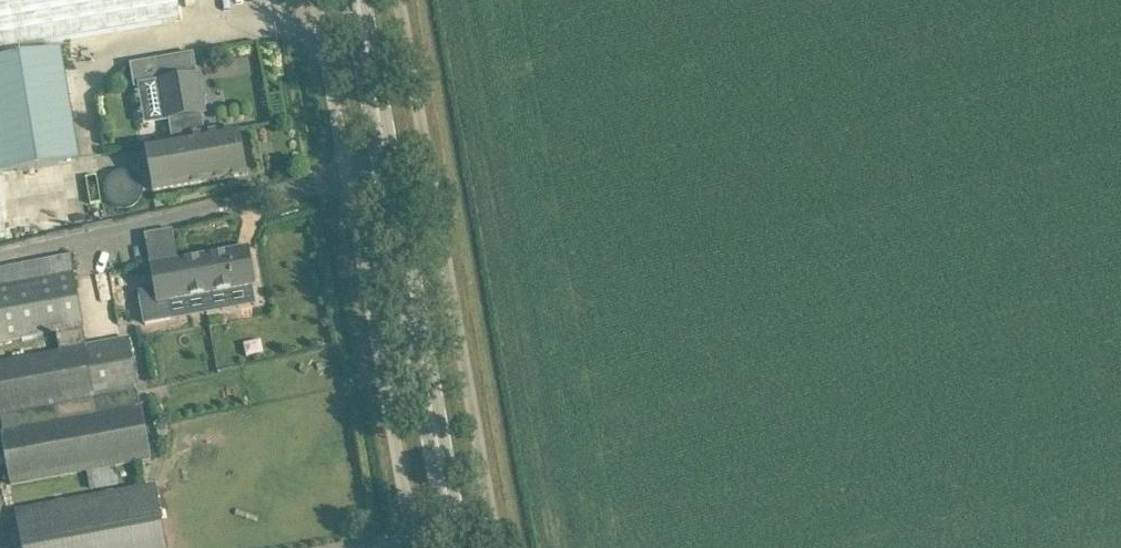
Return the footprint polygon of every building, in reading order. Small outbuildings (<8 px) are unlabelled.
[(182,21),(178,0),(0,0),(0,51),(182,21)] [(80,162),(62,50),(0,60),(0,175),(80,162)] [(157,60),(130,64),(133,81),(160,77),(157,60)] [(240,131),(206,137),(202,115),(204,114),(198,76),(161,82),(167,120),(169,120),(173,143),(147,148),(155,192),(248,175),(240,131)] [(106,180),(115,208),(143,199),(134,171),(106,180)] [(157,304),(160,318),(179,315),(177,300),(212,295),(235,291),(257,287),(250,248),(228,252),(178,261),(151,265),(157,304)] [(84,328),(71,257),(49,261),(53,280),(0,290),(0,343),(57,333),(60,352),(0,363),(0,417),(1,417),(3,433),(2,433),(12,485),(87,471),(91,491),(120,486),(115,466),(151,460),(142,407),(141,408),(138,392),(139,392),(130,339),(87,347),(84,328)] [(156,486),(16,511),(23,547),(167,547),(156,486)]
